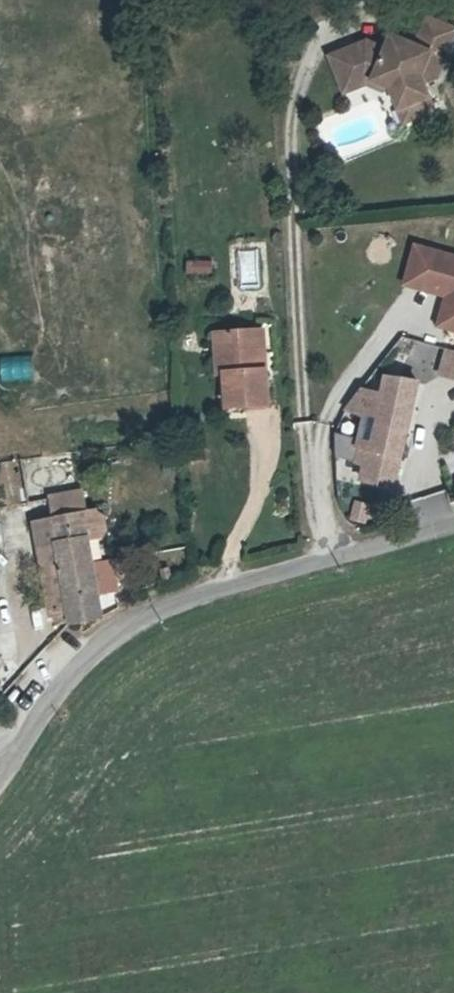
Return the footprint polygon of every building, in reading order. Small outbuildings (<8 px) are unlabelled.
[(376,103),(385,124),(415,111),(410,98),(422,93),(441,44),(411,32),(398,66),(386,61),(383,54),(376,52),(370,66),(351,58),(328,69),(344,104),(358,97),(376,103)] [(415,111),(385,124),(391,138),(421,125),(415,111)] [(184,256),(184,272),(211,273),(211,256),(184,256)] [(440,309),(450,311),(443,341),(453,344),(453,271),(407,260),(398,299),(440,309)] [(450,311),(440,309),(433,339),(443,341),(450,311)] [(434,372),(453,379),(453,349),(442,345),(434,372)] [(256,356),(241,357),(243,379),(256,378),(256,356)] [(258,421),(256,378),(243,379),(241,357),(206,359),(210,424),(258,421)] [(350,502),(370,505),(372,492),(390,495),(409,384),(371,376),(350,502)] [(50,505),(54,527),(85,521),(81,500),(50,505)] [(345,532),(363,535),(368,514),(349,511),(345,532)] [(85,521),(54,527),(43,529),(44,535),(49,560),(80,554),(86,527),(85,521)] [(49,560),(44,535),(27,538),(32,563),(49,560)] [(93,627),(80,554),(49,560),(32,563),(44,627),(48,626),(50,635),(64,631),(64,633),(93,627)]
